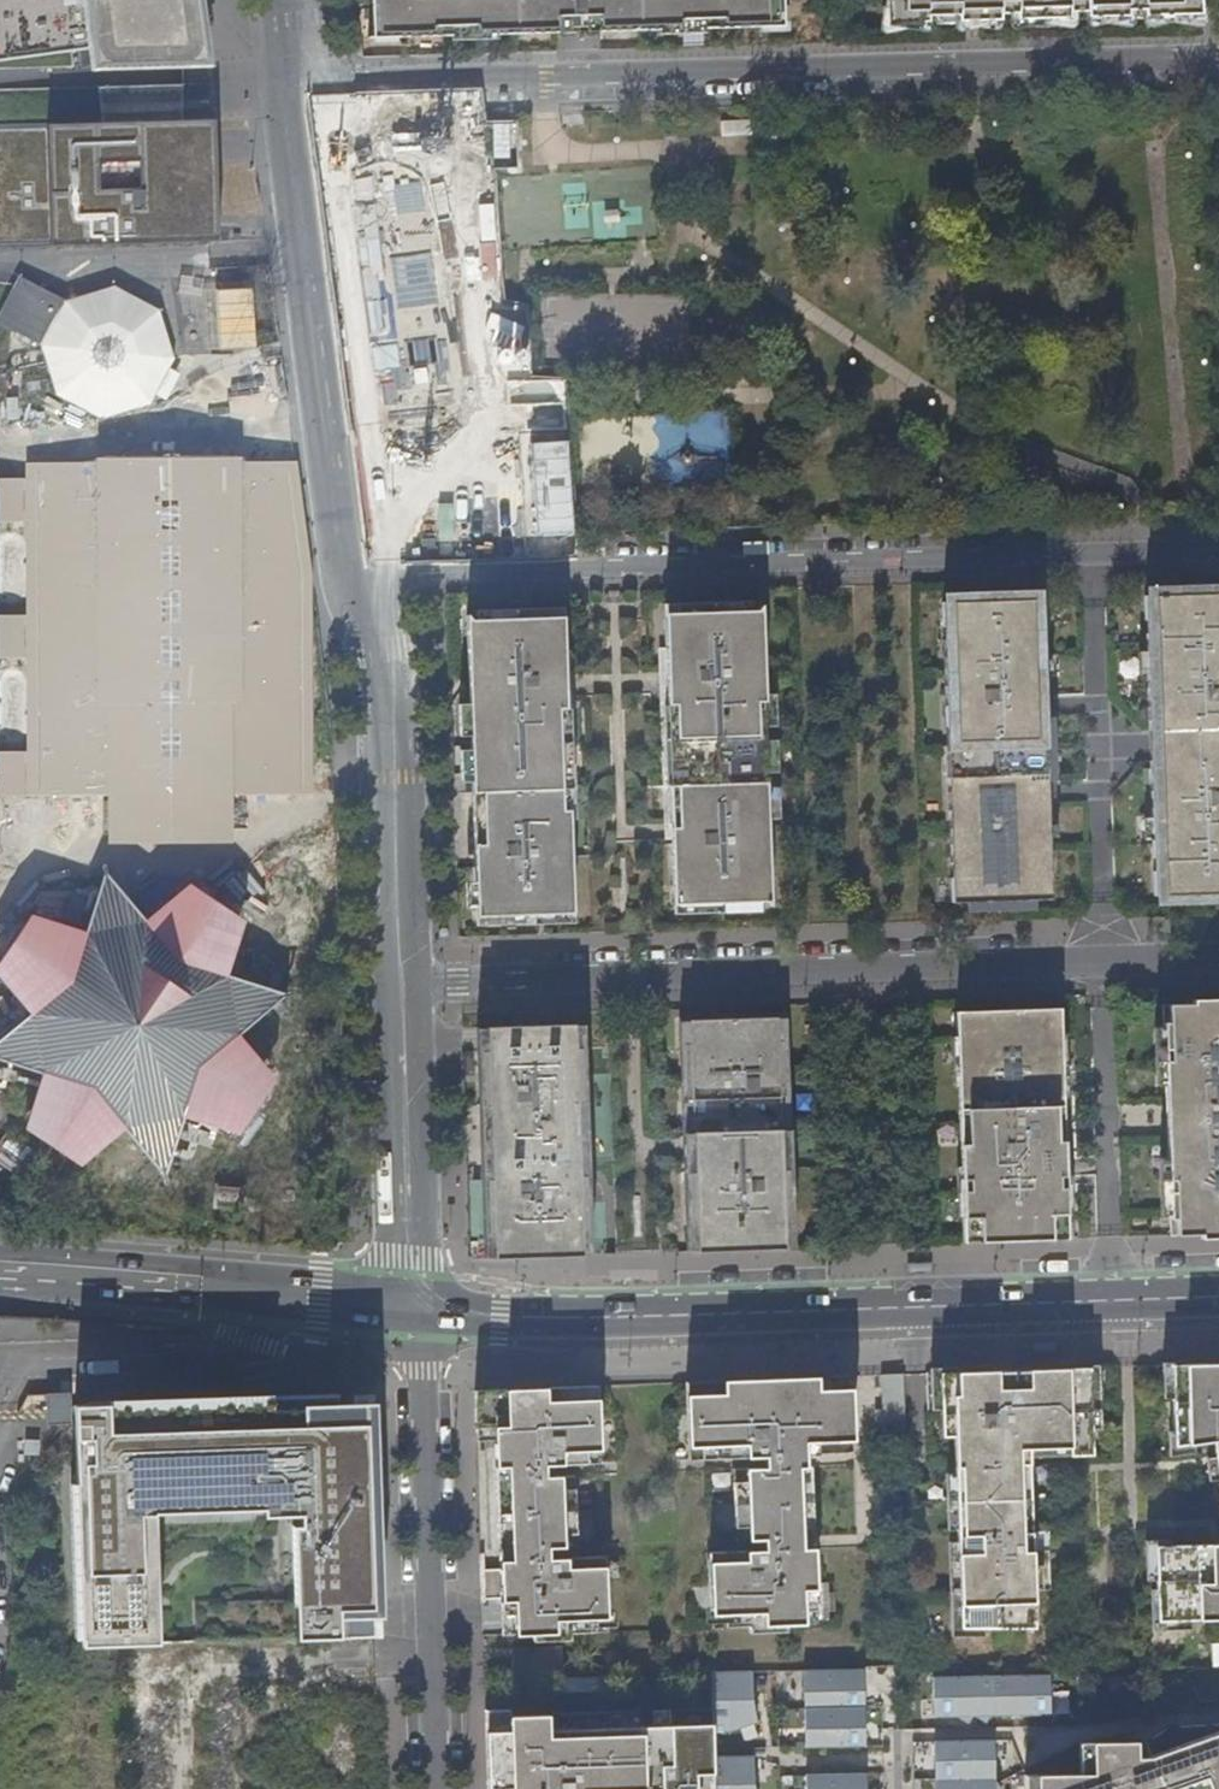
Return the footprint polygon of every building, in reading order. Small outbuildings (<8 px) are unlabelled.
[(89,43),(92,70),(195,66),(199,63),(202,58),(203,54),(203,48),(196,0),(0,0),(0,54),(89,43)] [(373,39),(555,34),(556,4),(569,4),(570,16),(582,16),(582,3),(596,3),(597,32),(782,27),(782,0),(372,0),(373,39)] [(889,24),(926,23),(926,16),(961,15),(961,0),(889,0),(889,24)] [(979,15),(1016,14),(1016,20),(1068,19),(1068,12),(1085,12),(1086,18),(1126,17),(1126,11),(1142,10),(1142,16),(1199,15),(1198,0),(979,0),(979,15)] [(211,120),(0,126),(0,247),(139,243),(139,222),(214,220),(211,120)] [(756,121),(719,122),(719,138),(756,136),(756,121)] [(139,222),(139,243),(214,241),(214,220),(139,222)] [(0,314),(0,325),(40,346),(56,396),(102,421),(151,406),(156,396),(167,402),(181,375),(171,369),(176,360),(161,311),(115,287),(67,301),(19,277),(0,314)] [(106,609),(106,622),(106,699),(116,699),(223,699),(233,698),(232,467),(105,467),(106,524),(106,538),(106,609)] [(29,524),(87,524),(87,478),(28,479),(29,524)] [(0,525),(0,539),(106,538),(106,524),(87,524),(29,524),(0,525)] [(39,610),(97,609),(97,564),(38,565),(39,610)] [(1142,603),(1143,628),(1152,628),(1153,641),(1144,641),(1150,861),(1161,861),(1161,874),(1151,874),(1152,899),(1218,897),(1218,601),(1142,603)] [(1039,602),(940,605),(940,630),(950,630),(951,643),(941,643),(944,730),(954,730),(954,754),(945,754),(945,756),(954,756),(955,780),(946,780),(949,868),(958,867),(959,880),(949,881),(950,906),(1049,903),(1046,806),(1034,806),(1034,794),(1046,793),(1043,711),(1031,711),(1030,699),(1042,698),(1039,602)] [(772,902),(763,608),(760,612),(668,614),(668,620),(665,620),(674,905),(677,905),(678,910),(769,908),(769,902),(772,902)] [(44,623),(89,622),(106,622),(106,609),(97,609),(39,610),(0,611),(0,624),(44,623)] [(482,911),(482,917),(573,914),(573,908),(576,908),(567,623),(564,623),(564,617),(472,620),(481,911),(482,911)] [(89,622),(44,623),(46,853),(91,854),(89,622)] [(223,699),(116,699),(116,836),(224,835),(223,699)] [(954,730),(944,730),(945,754),(954,754),(954,730)] [(954,756),(945,756),(946,780),(955,780),(954,756)] [(145,919),(107,873),(103,875),(85,931),(31,914),(0,960),(0,979),(29,1014),(0,1039),(0,1060),(41,1074),(39,1082),(48,1088),(40,1098),(102,1140),(109,1128),(118,1135),(124,1129),(162,1175),(166,1175),(183,1118),(190,1120),(197,1111),(208,1119),(249,1057),(238,1049),(244,1040),(238,1034),(288,995),(285,993),(227,975),(230,967),(221,961),(228,951),(167,909),(160,920),(151,914),(145,919)] [(1161,999),(1169,1229),(1218,1227),(1218,997),(1161,999)] [(1056,1003),(952,1006),(954,1061),(961,1061),(963,1100),(955,1101),(956,1142),(964,1142),(968,1235),(1064,1232),(1056,1003)] [(777,1019),(688,1021),(689,1045),(683,1045),(685,1100),(691,1100),(693,1173),(688,1173),(690,1228),(696,1228),(696,1251),(785,1249),(784,1225),(789,1225),(788,1169),(782,1170),(780,1097),(786,1097),(784,1041),(777,1042),(777,1019)] [(576,1024),(487,1027),(488,1050),(482,1050),(484,1106),(489,1105),(492,1178),(486,1178),(488,1234),(493,1233),(494,1258),(583,1255),(582,1243),(582,1231),(587,1231),(586,1175),(581,1175),(578,1103),(584,1103),(583,1074),(583,1047),(577,1048),(576,1024)] [(961,1061),(954,1061),(955,1101),(963,1100),(961,1061)] [(0,1138),(0,1162),(19,1175),(36,1151),(5,1130),(0,1138)] [(964,1142),(956,1142),(959,1235),(968,1235),(964,1142)] [(1173,1365),(1175,1446),(1213,1440),(1218,1484),(1218,1363),(1173,1365)] [(1009,1369),(940,1373),(942,1437),(963,1436),(964,1466),(956,1466),(961,1628),(1036,1628),(1035,1590),(1050,1590),(1049,1566),(1025,1566),(1025,1553),(1032,1552),(1029,1449),(1092,1447),(1090,1368),(1009,1369)] [(900,1412),(899,1375),(880,1375),(881,1412),(900,1412)] [(837,1377),(685,1381),(687,1446),(700,1445),(701,1459),(764,1456),(804,1455),(820,1454),(819,1441),(852,1440),(850,1389),(837,1389),(837,1377)] [(474,1388),(475,1426),(493,1425),(495,1465),(545,1463),(586,1462),(586,1449),(599,1448),(597,1384),(474,1388)] [(71,1393),(46,1393),(48,1424),(72,1423),(71,1393)] [(94,1403),(74,1404),(77,1481),(75,1481),(80,1612),(82,1612),(83,1647),(159,1644),(155,1513),(263,1509),(263,1516),(299,1515),(300,1522),(292,1522),(295,1639),(372,1636),(369,1589),(357,1589),(357,1586),(358,1586),(353,1413),(302,1415),(302,1397),(94,1403)] [(764,1456),(764,1467),(805,1466),(804,1455),(764,1456)] [(545,1463),(495,1465),(495,1476),(545,1475),(545,1463)] [(764,1467),(745,1468),(745,1481),(733,1482),(734,1526),(747,1527),(747,1539),(763,1539),(812,1537),(810,1466),(805,1466),(764,1467)] [(495,1476),(498,1547),(549,1546),(564,1545),(563,1532),(576,1532),(575,1486),(562,1487),(561,1474),(545,1475),(495,1476)] [(763,1539),(763,1550),(813,1549),(812,1537),(763,1539)] [(1154,1545),(1157,1620),(1218,1618),(1218,1543),(1154,1545)] [(498,1547),(498,1559),(549,1557),(549,1546),(498,1547)] [(763,1550),(708,1552),(710,1614),(723,1613),(723,1626),(748,1626),(748,1632),(785,1631),(785,1624),(803,1623),(802,1611),(815,1610),(813,1549),(763,1550)] [(549,1557),(498,1559),(499,1567),(480,1567),(481,1597),(500,1597),(502,1633),(607,1630),(604,1555),(549,1557)] [(802,1669),(804,1745),(864,1744),(862,1667),(802,1669)] [(1198,1702),(1218,1701),(1218,1667),(1197,1667),(1198,1702)] [(712,1723),(712,1731),(730,1731),(757,1721),(752,1699),(751,1670),(710,1671),(712,1723)] [(986,1725),(989,1719),(1049,1718),(1048,1677),(931,1680),(932,1720),(975,1719),(986,1725)] [(646,1788),(655,1788),(713,1788),(712,1757),(712,1731),(712,1723),(670,1724),(669,1709),(653,1710),(653,1725),(548,1728),(547,1714),(509,1715),(509,1719),(485,1721),(488,1788),(503,1788),(646,1788)] [(1135,1756),(1134,1747),(1090,1748),(1091,1773),(1023,1775),(1023,1788),(1218,1788),(1218,1729),(1135,1756)] [(933,1744),(934,1788),(997,1788),(994,1784),(993,1743),(933,1744)] [(713,1788),(755,1788),(754,1784),(754,1756),(712,1757),(713,1788)] [(805,1788),(865,1788),(865,1771),(805,1772),(805,1788)]
